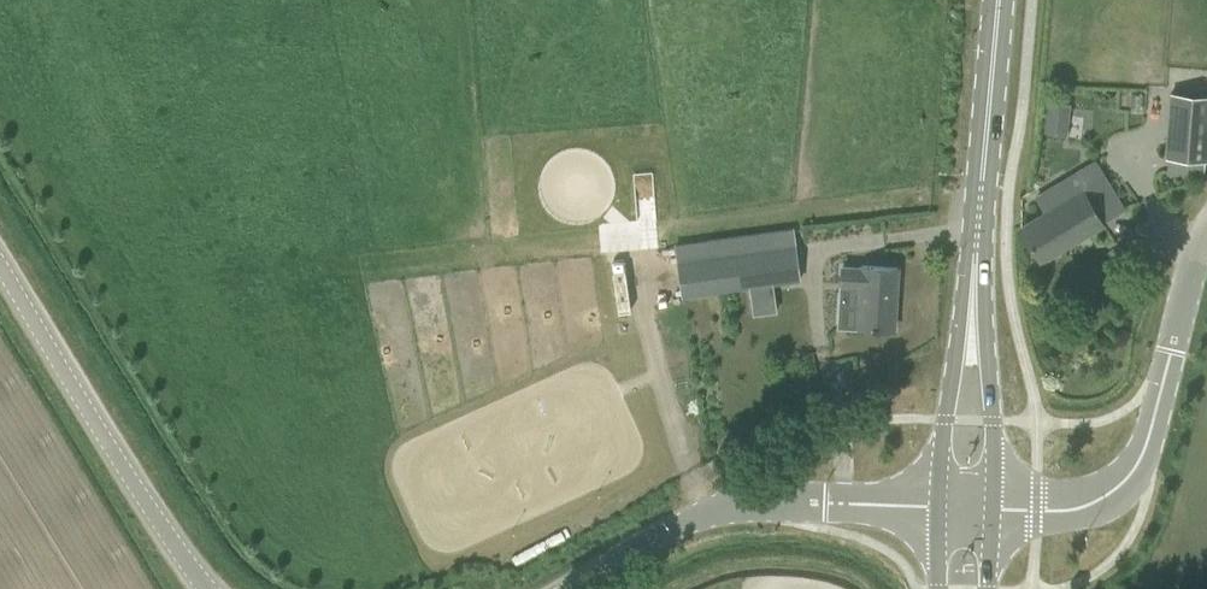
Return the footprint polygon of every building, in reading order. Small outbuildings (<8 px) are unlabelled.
[(1171,94),(1167,156),(1206,159),(1206,96),(1171,94)] [(1043,131),(1068,132),(1069,100),(1044,99),(1043,131)] [(1103,222),(1124,210),(1095,162),(1037,196),(1047,212),(1021,227),(1041,260),(1104,223),(1103,222)] [(683,295),(710,292),(801,279),(794,230),(676,246),(683,295)] [(861,285),(859,327),(895,329),(898,268),(863,266),(862,268),(843,267),(842,284),(861,285)]
